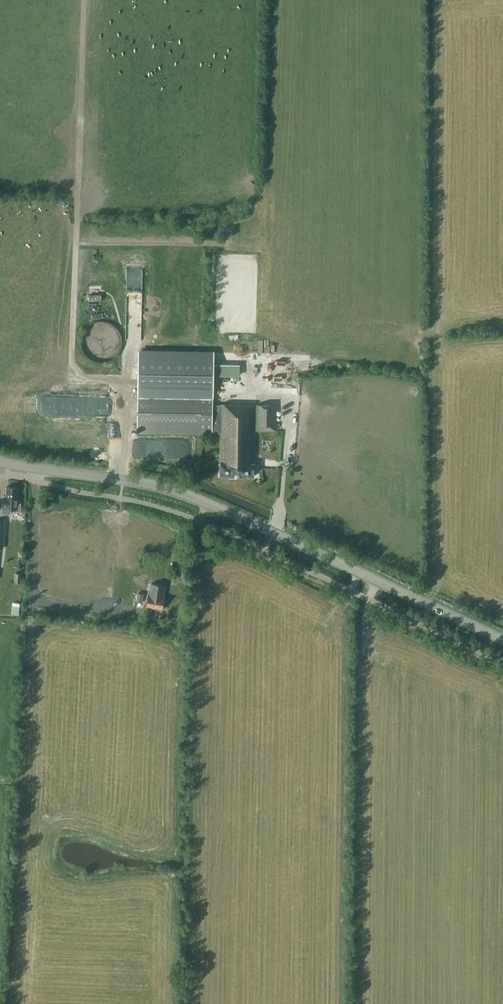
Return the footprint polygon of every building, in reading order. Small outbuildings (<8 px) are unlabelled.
[(139,351),(137,433),(200,434),(200,433),(221,433),(220,476),(254,476),(254,404),(221,404),(212,404),(213,352),(139,351)] [(277,430),(277,404),(258,404),(258,430),(277,430)] [(17,500),(18,487),(7,486),(6,496),(3,496),(2,513),(11,514),(11,511),(21,511),(21,501),(20,500),(17,500)] [(13,582),(21,583),(22,573),(14,573),(13,582)] [(149,594),(146,606),(162,609),(164,597),(165,585),(151,583),(150,594),(149,594)]
